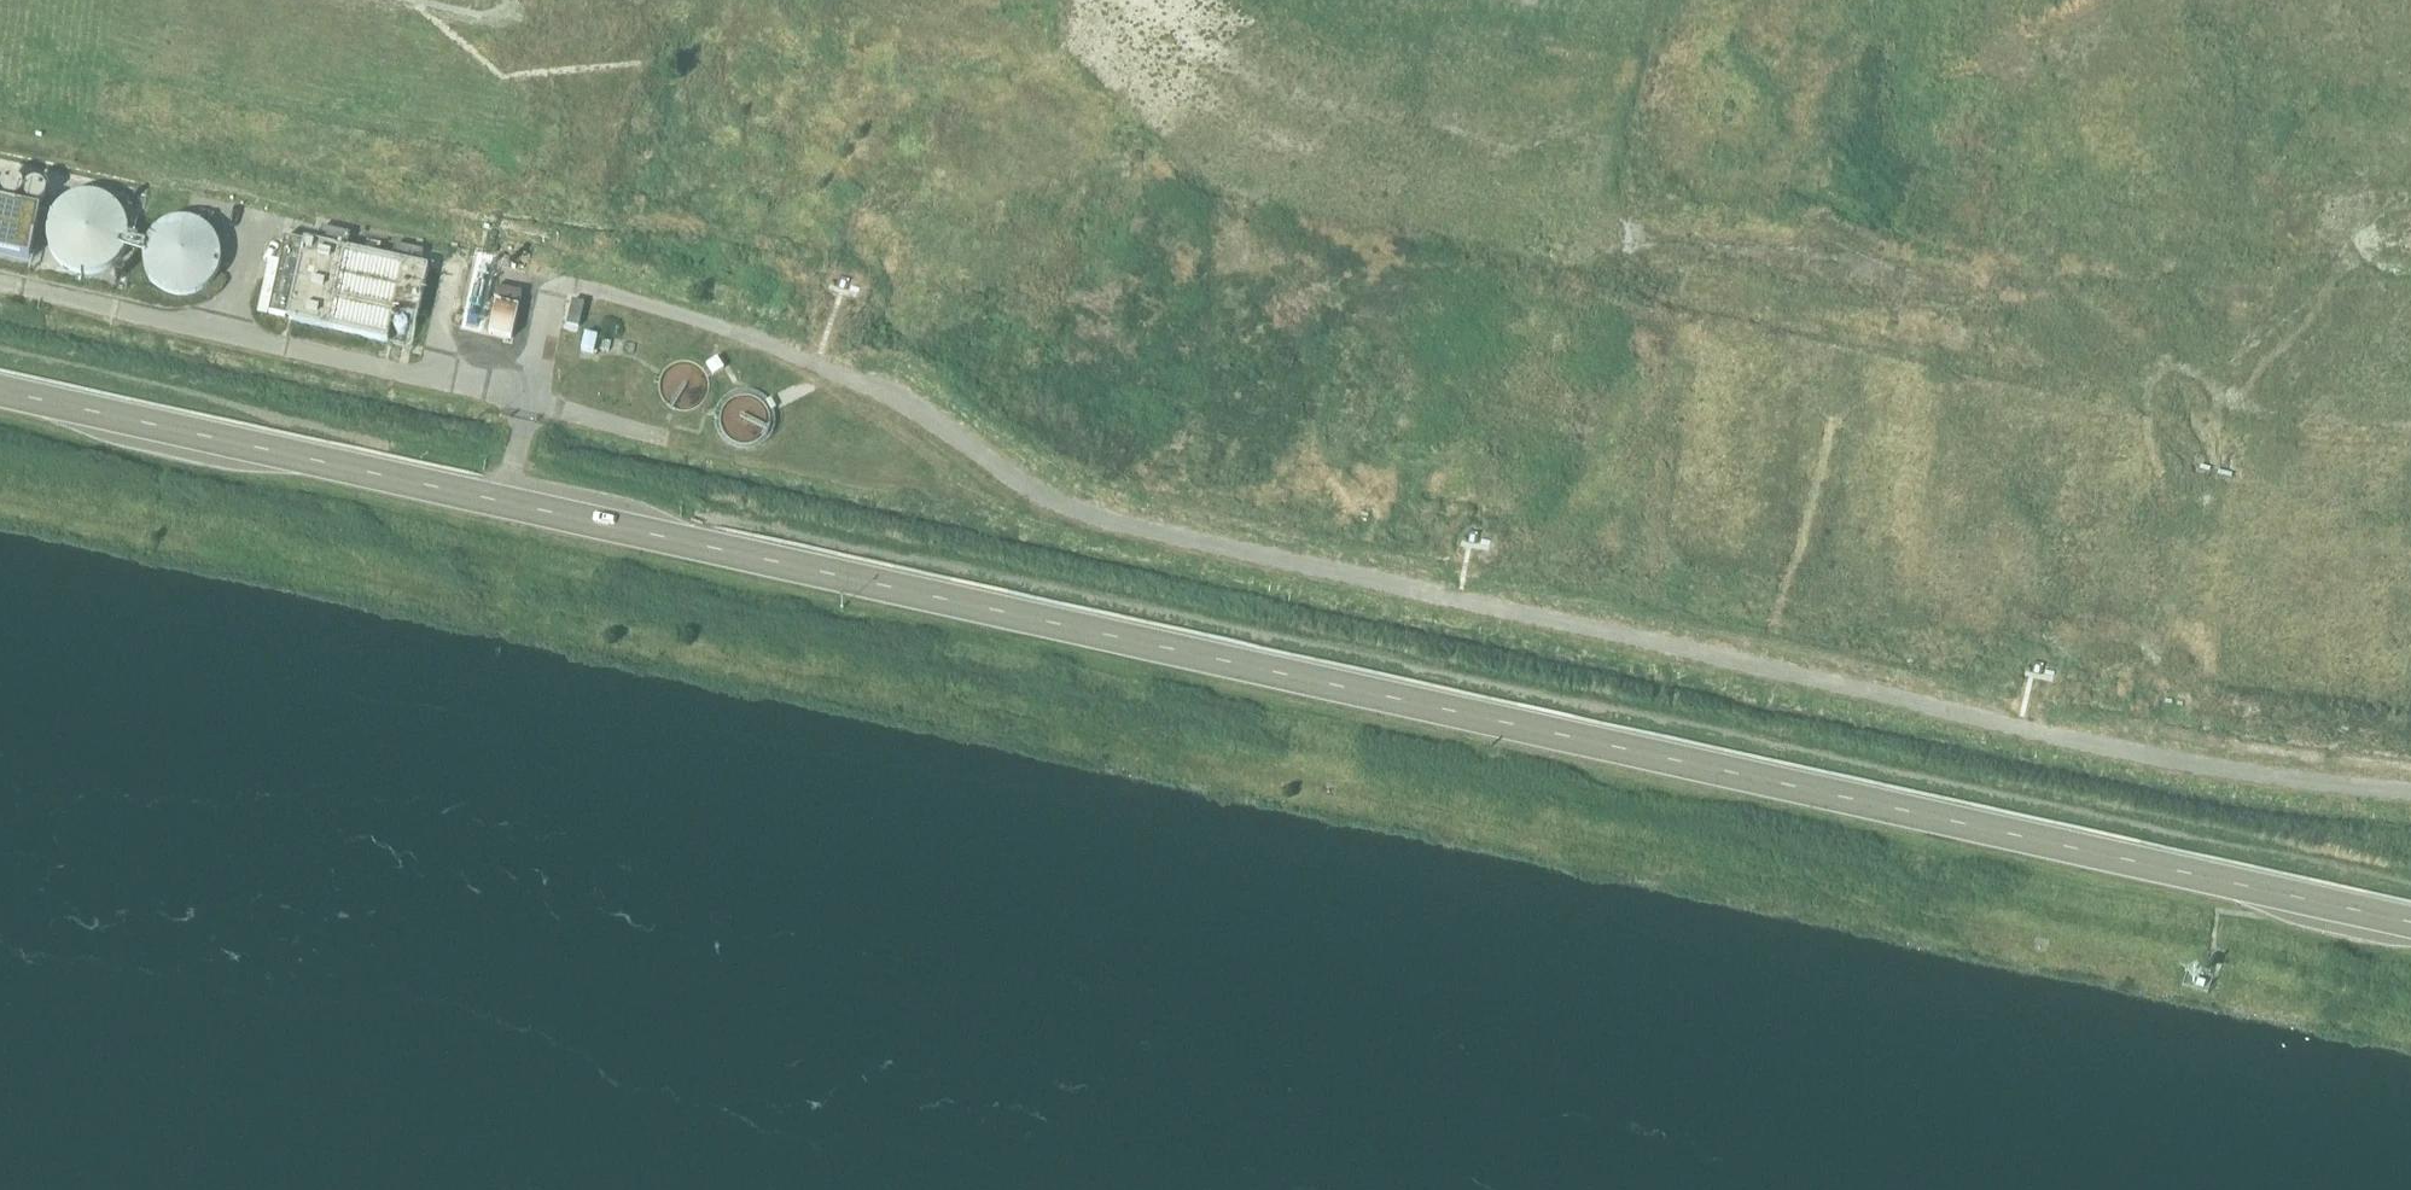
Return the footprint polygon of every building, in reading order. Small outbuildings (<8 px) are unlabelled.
[(48,259),(113,275),(130,205),(65,189),(48,259)] [(29,261),(39,212),(0,203),(0,254),(29,261)] [(145,251),(145,262),(148,273),(154,283),(163,290),(173,294),(184,296),(196,294),(206,288),(214,280),(219,270),(221,259),(220,248),(215,237),(208,229),(198,223),(187,220),(176,220),(165,224),(156,231),(149,240),(145,251)] [(291,319),(297,321),(297,322),(387,342),(394,313),(418,318),(426,278),(429,268),(314,243),(313,245),(285,239),(275,284),(269,314),(286,318),(291,319)] [(567,325),(578,328),(584,303),(572,301),(567,325)] [(489,334),(512,340),(519,308),(496,302),(489,334)] [(597,335),(585,333),(582,350),(594,352),(597,335)] [(636,343),(625,341),(623,351),(634,353),(636,343)] [(717,358),(706,364),(712,374),(723,368),(717,358)]
